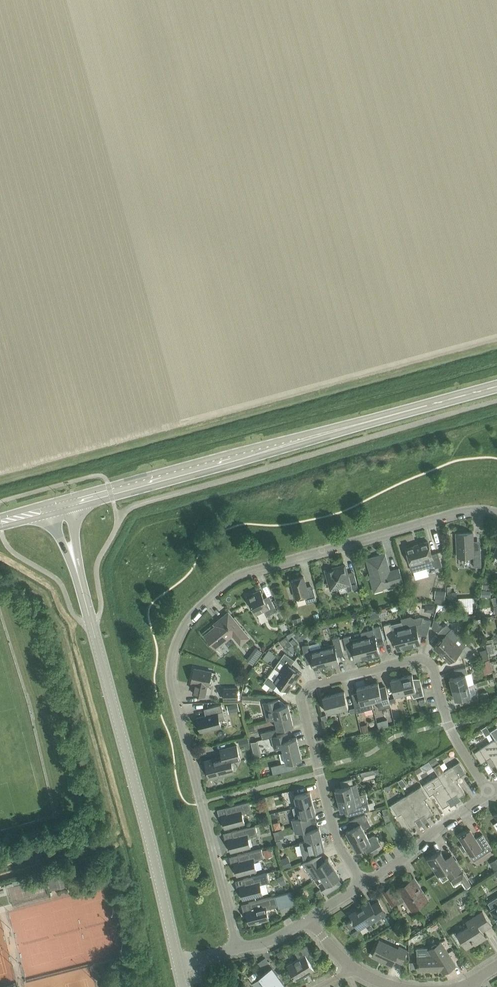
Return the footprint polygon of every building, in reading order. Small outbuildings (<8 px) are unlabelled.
[(472,533),(456,534),(457,557),(473,557),(474,567),(481,567),(480,547),(473,547),(473,541),(472,533)] [(434,565),(435,568),(441,566),(438,553),(431,555),(428,542),(419,544),(420,545),(406,549),(412,571),(434,565)] [(372,588),(373,593),(383,590),(382,587),(402,582),(399,570),(390,572),(385,554),(367,559),(371,575),(368,575),(372,588)] [(344,565),(325,571),(329,583),(331,590),(337,588),(339,588),(341,593),(347,591),(358,588),(354,575),(348,577),(344,565)] [(307,590),(303,577),(291,581),(296,599),(304,596),(306,604),(316,601),(313,589),(307,590)] [(264,601),(259,591),(247,597),(250,603),(248,604),(251,609),(253,608),(256,615),(264,611),(267,616),(276,611),(270,598),(264,601)] [(472,614),(472,604),(474,604),(474,600),(458,600),(458,605),(456,605),(456,608),(460,608),(460,610),(464,610),(464,612),(468,612),(468,614),(472,614)] [(216,626),(204,635),(215,649),(232,635),(240,645),(249,638),(231,616),(228,613),(214,625),(216,626)] [(408,648),(420,645),(417,634),(418,632),(427,635),(431,621),(420,618),(413,620),(410,617),(402,620),(402,619),(401,619),(402,623),(408,648)] [(433,620),(431,628),(436,632),(441,626),(434,620),(433,620)] [(408,648),(402,623),(391,626),(390,624),(383,626),(387,640),(393,639),(394,640),(397,651),(408,648)] [(441,656),(454,642),(460,636),(454,630),(451,630),(446,625),(437,634),(442,638),(433,648),(441,656)] [(361,633),(362,638),(367,658),(379,655),(376,645),(377,643),(383,641),(380,627),(372,629),(373,630),(361,633)] [(367,658),(362,638),(351,641),(350,636),(343,638),(346,651),(352,650),(353,650),(356,661),(367,658)] [(321,649),(326,668),(339,665),(336,655),(337,653),(342,652),(339,637),(332,639),(334,645),(321,649)] [(454,642),(441,656),(449,663),(458,654),(463,658),(471,650),(466,645),(462,650),(454,642)] [(321,649),(310,651),(309,645),(302,647),(305,661),(311,660),(312,661),(315,671),(326,668),(321,649)] [(284,654),(280,659),(274,668),(295,683),(301,674),(290,666),(294,661),(284,654)] [(455,677),(449,679),(452,689),(468,685),(472,684),(473,684),(471,674),(467,674),(465,667),(454,670),(455,677)] [(288,692),(295,683),(274,668),(264,683),(274,690),(277,684),(288,692)] [(193,694),(204,696),(207,686),(208,686),(211,672),(194,669),(191,683),(195,683),(193,694)] [(401,678),(405,693),(410,692),(413,698),(424,696),(420,680),(413,681),(412,675),(401,678)] [(405,693),(401,678),(390,680),(394,696),(405,693)] [(371,702),(376,701),(379,710),(390,707),(389,704),(388,700),(386,688),(379,690),(378,684),(367,686),(371,702)] [(468,685),(452,689),(455,700),(459,699),(461,699),(462,698),(463,704),(478,700),(476,694),(475,695),(472,684),(468,685)] [(373,708),(371,702),(367,686),(356,689),(358,695),(352,697),(355,708),(356,712),(373,708)] [(223,701),(237,700),(237,689),(223,690),(223,701)] [(344,692),(333,695),(337,710),(348,708),(344,692)] [(326,713),(337,710),(333,695),(322,697),(326,713)] [(267,721),(275,719),(290,715),(288,704),(280,706),(278,700),(263,703),(267,721)] [(200,733),(221,727),(219,721),(225,719),(221,705),(207,708),(209,715),(197,718),(200,733)] [(277,730),(293,726),(290,715),(275,719),(277,730)] [(275,730),(261,733),(262,740),(277,736),(275,730)] [(283,753),(299,749),(296,738),(288,740),(287,734),(271,738),(274,750),(282,748),(283,753)] [(494,740),(474,753),(481,763),(491,757),(492,759),(491,760),(496,769),(496,744),(494,740)] [(223,758),(206,763),(210,777),(233,772),(230,762),(236,761),(240,760),(238,754),(236,746),(225,749),(221,750),(223,758)] [(299,749),(283,753),(286,764),(280,765),(281,771),(286,770),(286,772),(296,769),(294,761),(302,760),(299,749)] [(433,768),(438,776),(452,798),(456,795),(458,798),(465,794),(457,781),(456,782),(455,780),(465,773),(459,762),(444,772),(439,764),(433,768)] [(452,798),(438,776),(422,785),(429,796),(434,793),(436,795),(434,796),(442,808),(449,804),(447,801),(452,798)] [(341,788),(335,789),(338,800),(359,795),(356,784),(353,785),(351,779),(340,782),(341,788)] [(421,786),(406,796),(419,818),(424,815),(426,818),(433,814),(425,802),(424,802),(422,800),(428,797),(421,786)] [(310,792),(294,796),(297,807),(313,803),(310,792)] [(287,810),(283,794),(273,796),(275,806),(263,808),(265,815),(287,810)] [(359,795),(338,800),(340,811),(343,810),(347,809),(348,816),(369,810),(368,804),(367,803),(361,805),(359,796),(359,795)] [(419,818),(406,796),(390,806),(397,816),(402,813),(403,815),(402,816),(410,829),(417,824),(415,821),(419,818)] [(249,802),(226,808),(227,813),(226,815),(221,816),(225,828),(244,823),(241,814),(251,811),(249,802)] [(295,819),(291,820),(292,827),(311,822),(315,821),(314,819),(313,815),(315,814),(313,803),(297,807),(292,809),(295,819)] [(352,829),(346,832),(351,841),(365,834),(363,829),(370,825),(365,815),(348,822),(352,829)] [(311,822),(292,827),(294,833),(303,831),(306,842),(321,838),(319,827),(318,827),(317,828),(316,823),(315,821),(311,822)] [(391,821),(385,825),(394,839),(400,835),(391,821)] [(232,831),(233,837),(232,839),(228,840),(231,852),(250,847),(247,837),(257,835),(255,826),(232,831)] [(475,839),(470,830),(458,837),(463,845),(460,847),(463,852),(466,850),(473,861),(491,850),(482,835),(475,839)] [(368,839),(365,834),(351,841),(356,851),(363,848),(366,854),(380,846),(376,837),(373,836),(368,839)] [(306,842),(299,844),(303,860),(310,858),(309,853),(324,849),(321,838),(306,842)] [(238,855),(239,861),(238,862),(234,864),(237,876),(256,871),(253,861),(263,859),(261,849),(238,855)] [(451,856),(445,860),(440,851),(427,860),(438,876),(445,872),(449,878),(461,871),(451,856)] [(317,857),(302,864),(310,877),(313,881),(320,876),(334,868),(328,858),(326,860),(323,855),(317,857)] [(496,881),(496,867),(489,871),(495,882),(496,881)] [(323,880),(318,884),(325,894),(325,895),(327,893),(338,886),(341,884),(338,878),(340,877),(334,868),(320,876),(323,880)] [(47,876),(51,889),(74,883),(70,869),(47,876)] [(244,879),(245,884),(244,886),(240,887),(243,899),(262,894),(259,885),(269,882),(267,873),(244,879)] [(277,873),(271,876),(273,882),(280,879),(277,873)] [(463,874),(451,881),(454,886),(461,881),(466,888),(470,886),(463,874)] [(383,893),(391,905),(398,900),(397,899),(402,896),(411,910),(427,900),(414,879),(404,885),(398,888),(398,889),(393,893),(390,888),(383,893)] [(289,904),(294,903),(291,892),(275,896),(278,907),(278,909),(288,906),(290,906),(289,904)] [(268,919),(266,910),(278,907),(275,896),(250,903),(251,909),(250,911),(246,912),(249,924),(268,919)] [(488,903),(492,909),(490,911),(496,922),(496,898),(488,903)] [(349,914),(351,918),(350,919),(351,920),(346,923),(353,934),(360,930),(359,929),(366,925),(366,926),(386,914),(378,902),(371,906),(368,902),(349,914)] [(478,941),(479,942),(486,938),(482,932),(491,926),(482,912),(466,922),(469,926),(457,934),(466,948),(478,941)] [(379,941),(371,956),(384,962),(383,963),(391,966),(394,960),(401,963),(407,951),(399,947),(398,949),(379,941)] [(443,973),(456,965),(441,942),(428,950),(432,956),(417,957),(418,971),(441,970),(443,973)] [(287,966),(295,981),(313,970),(307,960),(312,956),(306,946),(295,953),(298,959),(287,966)] [(285,986),(272,968),(260,976),(257,971),(248,977),(255,986),(285,986)]
